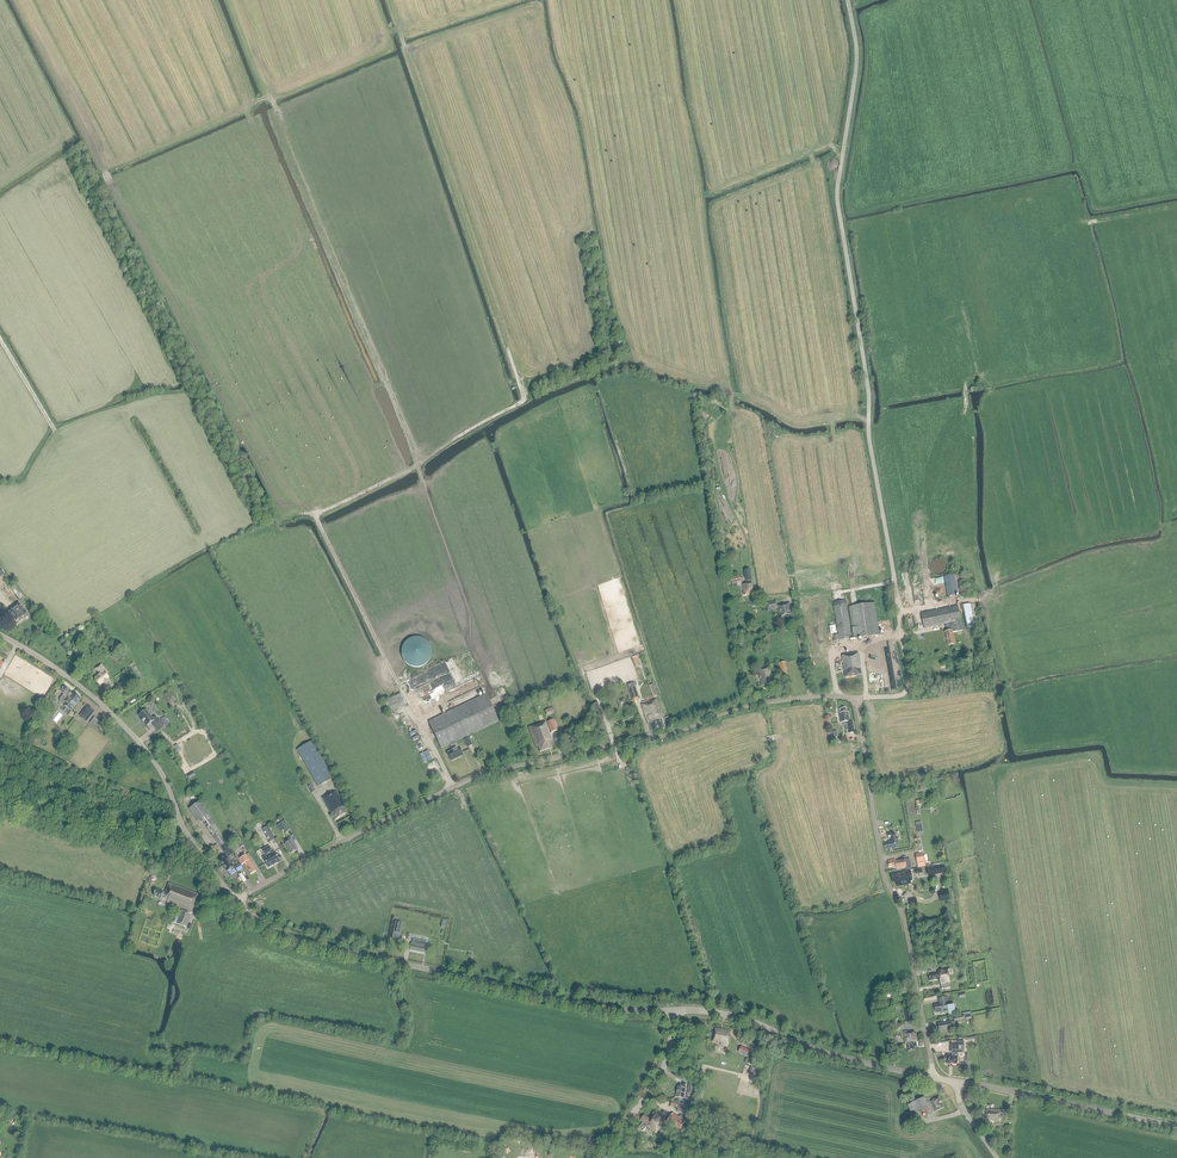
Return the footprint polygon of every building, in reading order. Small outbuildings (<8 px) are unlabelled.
[(947,568),(947,567),(947,565),(947,564),(946,563),(945,561),(944,561),(943,560),(941,559),(940,559),(939,559),(937,559),(936,559),(935,560),(934,561),(933,562),(932,563),(931,565),(931,566),(931,567),(931,569),(931,570),(932,571),(933,573),(934,574),(935,574),(936,575),(938,575),(939,575),(941,575),(942,575),(943,574),(944,573),(945,572),(946,571),(947,570),(947,568)] [(751,579),(750,570),(745,570),(747,584),(742,585),(743,592),(742,592),(743,596),(753,594),(750,579),(751,579)] [(961,583),(959,575),(944,577),(948,596),(966,593),(964,583),(961,583)] [(742,581),(741,577),(730,579),(733,587),(737,586),(736,583),(742,581)] [(834,635),(835,642),(879,634),(874,603),(849,607),(853,636),(852,636),(846,600),(833,602),(838,635),(834,635)] [(790,604),(777,606),(776,602),(767,604),(768,611),(778,609),(779,617),(785,617),(786,623),(794,622),(790,604)] [(956,644),(953,632),(963,630),(975,627),(974,622),(978,621),(975,603),(970,604),(970,603),(958,606),(921,613),(924,629),(945,624),(946,631),(945,632),(948,645),(956,644)] [(22,618),(26,614),(23,611),(24,610),(19,604),(8,612),(16,622),(18,621),(19,623),(24,620),(22,618)] [(847,655),(842,656),(842,660),(841,661),(841,663),(842,662),(844,670),(845,677),(861,675),(858,652),(847,654),(847,655)] [(788,674),(785,662),(779,663),(779,659),(775,660),(775,663),(774,663),(775,667),(780,666),(781,675),(788,674)] [(461,665),(460,665),(460,669),(464,669),(464,672),(471,672),(471,662),(461,662),(461,665)] [(103,687),(107,691),(113,685),(108,679),(108,678),(105,674),(107,672),(101,664),(96,667),(101,673),(98,676),(97,675),(96,676),(96,677),(94,679),(99,685),(103,682),(105,685),(103,687)] [(770,674),(771,674),(770,667),(758,669),(759,673),(760,678),(761,678),(762,685),(771,683),(770,674)] [(442,689),(455,683),(451,673),(437,680),(442,689)] [(117,683),(123,690),(128,686),(121,679),(117,683)] [(627,685),(632,699),(639,697),(635,682),(627,685)] [(658,695),(653,684),(648,686),(653,697),(658,695)] [(70,692),(71,691),(64,685),(60,690),(64,694),(62,696),(61,697),(60,699),(60,700),(61,701),(62,702),(64,704),(70,709),(80,698),(73,692),(72,694),(70,692)] [(390,713),(406,705),(401,693),(385,701),(390,713)] [(449,745),(452,750),(447,753),(451,761),(462,756),(456,741),(498,721),(485,694),(428,721),(441,748),(449,745)] [(623,699),(617,702),(619,708),(625,705),(623,699)] [(661,718),(662,718),(656,699),(641,703),(647,723),(649,723),(652,731),(664,727),(661,718)] [(598,704),(589,707),(595,723),(604,720),(598,704)] [(94,710),(87,705),(80,715),(87,721),(94,710)] [(843,725),(846,725),(848,724),(849,733),(854,732),(852,722),(849,723),(848,718),(849,718),(848,712),(846,712),(845,708),(839,709),(839,713),(841,723),(843,723),(843,725)] [(157,718),(154,720),(146,710),(138,716),(141,720),(143,722),(146,726),(151,723),(153,725),(159,721),(157,718)] [(547,722),(551,732),(558,729),(554,719),(547,722)] [(298,727),(296,725),(294,722),(291,721),(287,721),(284,722),(282,724),(280,727),(279,730),(280,733),(281,736),(283,738),(286,739),(290,740),(293,739),(295,737),(297,734),(298,731),(298,727)] [(537,745),(540,752),(554,746),(545,722),(541,724),(540,723),(528,728),(536,746),(537,745)] [(297,749),(318,786),(332,777),(312,741),(297,749)] [(322,798),(331,814),(332,813),(335,819),(347,812),(344,808),(345,807),(336,791),(331,793),(322,798)] [(214,840),(215,839),(220,847),(226,843),(221,835),(208,814),(209,814),(200,801),(189,809),(197,822),(201,819),(214,840)] [(280,823),(286,832),(290,830),(285,820),(280,823)] [(274,839),(267,827),(262,830),(269,842),(274,839)] [(888,838),(891,838),(891,841),(883,843),(885,850),(899,847),(896,836),(895,837),(894,832),(893,832),(892,831),(890,831),(890,833),(887,834),(888,838)] [(294,847),(296,846),(291,837),(286,840),(287,842),(284,843),(290,853),(296,850),(294,847)] [(236,841),(240,848),(244,846),(240,839),(236,841)] [(262,858),(268,867),(279,861),(274,851),(271,853),(270,851),(271,851),(269,846),(262,850),(265,854),(267,853),(268,855),(262,858)] [(916,854),(918,867),(925,866),(923,853),(916,854)] [(219,860),(222,866),(235,858),(232,854),(227,857),(226,855),(219,860)] [(244,863),(245,866),(250,874),(256,871),(251,863),(250,863),(249,860),(246,855),(238,859),(242,865),(244,863)] [(235,858),(222,866),(226,872),(227,871),(230,876),(236,872),(237,872),(243,868),(236,857),(235,858)] [(896,868),(906,867),(906,869),(911,868),(910,860),(908,859),(895,862),(895,859),(888,860),(889,866),(893,865),(893,867),(896,867),(896,868)] [(927,869),(928,875),(941,873),(940,867),(927,869)] [(910,871),(891,875),(893,882),(896,881),(897,886),(912,883),(910,871)] [(198,894),(168,882),(164,893),(155,889),(153,895),(166,900),(166,902),(191,911),(198,894)] [(939,893),(940,902),(950,900),(948,891),(939,893)] [(190,914),(181,911),(176,924),(185,927),(190,914)] [(416,934),(418,936),(419,935),(420,937),(423,934),(420,930),(418,928),(414,932),(416,934)] [(413,939),(412,943),(411,943),(409,950),(424,953),(426,942),(420,941),(413,939)] [(939,980),(940,989),(950,987),(948,969),(938,970),(938,973),(929,975),(930,981),(939,980)] [(941,1013),(945,1012),(948,1012),(949,1014),(956,1013),(956,1012),(955,1013),(954,1006),(948,1007),(947,1003),(949,1002),(948,997),(938,999),(939,1004),(934,1005),(936,1013),(940,1012),(941,1013)] [(953,1017),(954,1021),(951,1022),(950,1021),(938,1024),(940,1032),(944,1031),(944,1032),(952,1030),(951,1026),(956,1025),(955,1022),(961,1021),(964,1020),(963,1015),(953,1017)] [(730,1031),(715,1028),(713,1039),(722,1040),(721,1045),(728,1046),(730,1035),(729,1035),(730,1031)] [(914,1047),(918,1046),(916,1035),(915,1035),(914,1031),(907,1033),(907,1032),(903,1032),(905,1044),(907,1044),(908,1051),(914,1050),(914,1047)] [(946,1064),(957,1065),(958,1053),(958,1052),(964,1052),(964,1045),(951,1044),(950,1053),(952,1053),(952,1055),(946,1055),(946,1064)] [(753,1052),(741,1047),(738,1053),(750,1058),(753,1052)] [(693,1095),(695,1085),(689,1083),(687,1093),(693,1095)] [(687,1089),(678,1087),(675,1097),(685,1099),(687,1099),(688,1095),(685,1094),(687,1089)] [(927,1096),(908,1105),(912,1114),(923,1109),(924,1111),(925,1110),(927,1116),(944,1108),(939,1097),(931,1100),(932,1101),(930,1102),(927,1096)] [(1004,1113),(1004,1110),(991,1110),(991,1109),(985,1109),(985,1120),(999,1121),(999,1113),(1004,1113)] [(665,1121),(656,1114),(652,1119),(648,1117),(648,1118),(644,1115),(640,1119),(643,1121),(641,1125),(640,1124),(638,1127),(643,1130),(647,1125),(647,1126),(656,1132),(665,1121)] [(673,1114),(667,1123),(678,1131),(685,1122),(673,1114)]
